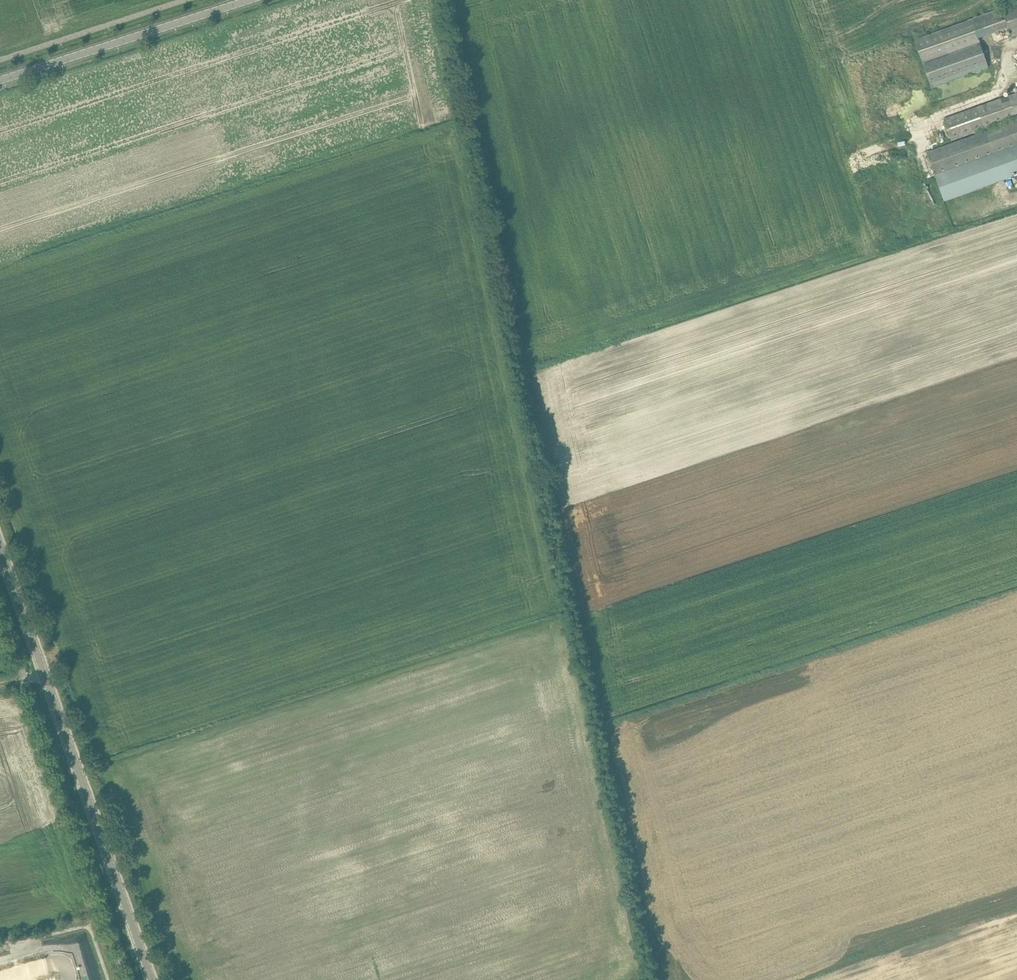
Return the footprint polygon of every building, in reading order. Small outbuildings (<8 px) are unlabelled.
[(914,39),(923,63),(980,43),(979,38),(986,35),(985,32),(992,30),(993,33),(1009,27),(1011,35),(1016,33),(1016,3),(1002,8),(914,39)] [(980,43),(923,64),(932,87),(989,67),(980,43)] [(977,107),(944,119),(951,140),(984,128),(1016,116),(1016,92),(977,107)] [(927,153),(936,179),(944,201),(1012,177),(1016,175),(1016,120),(927,153)]
